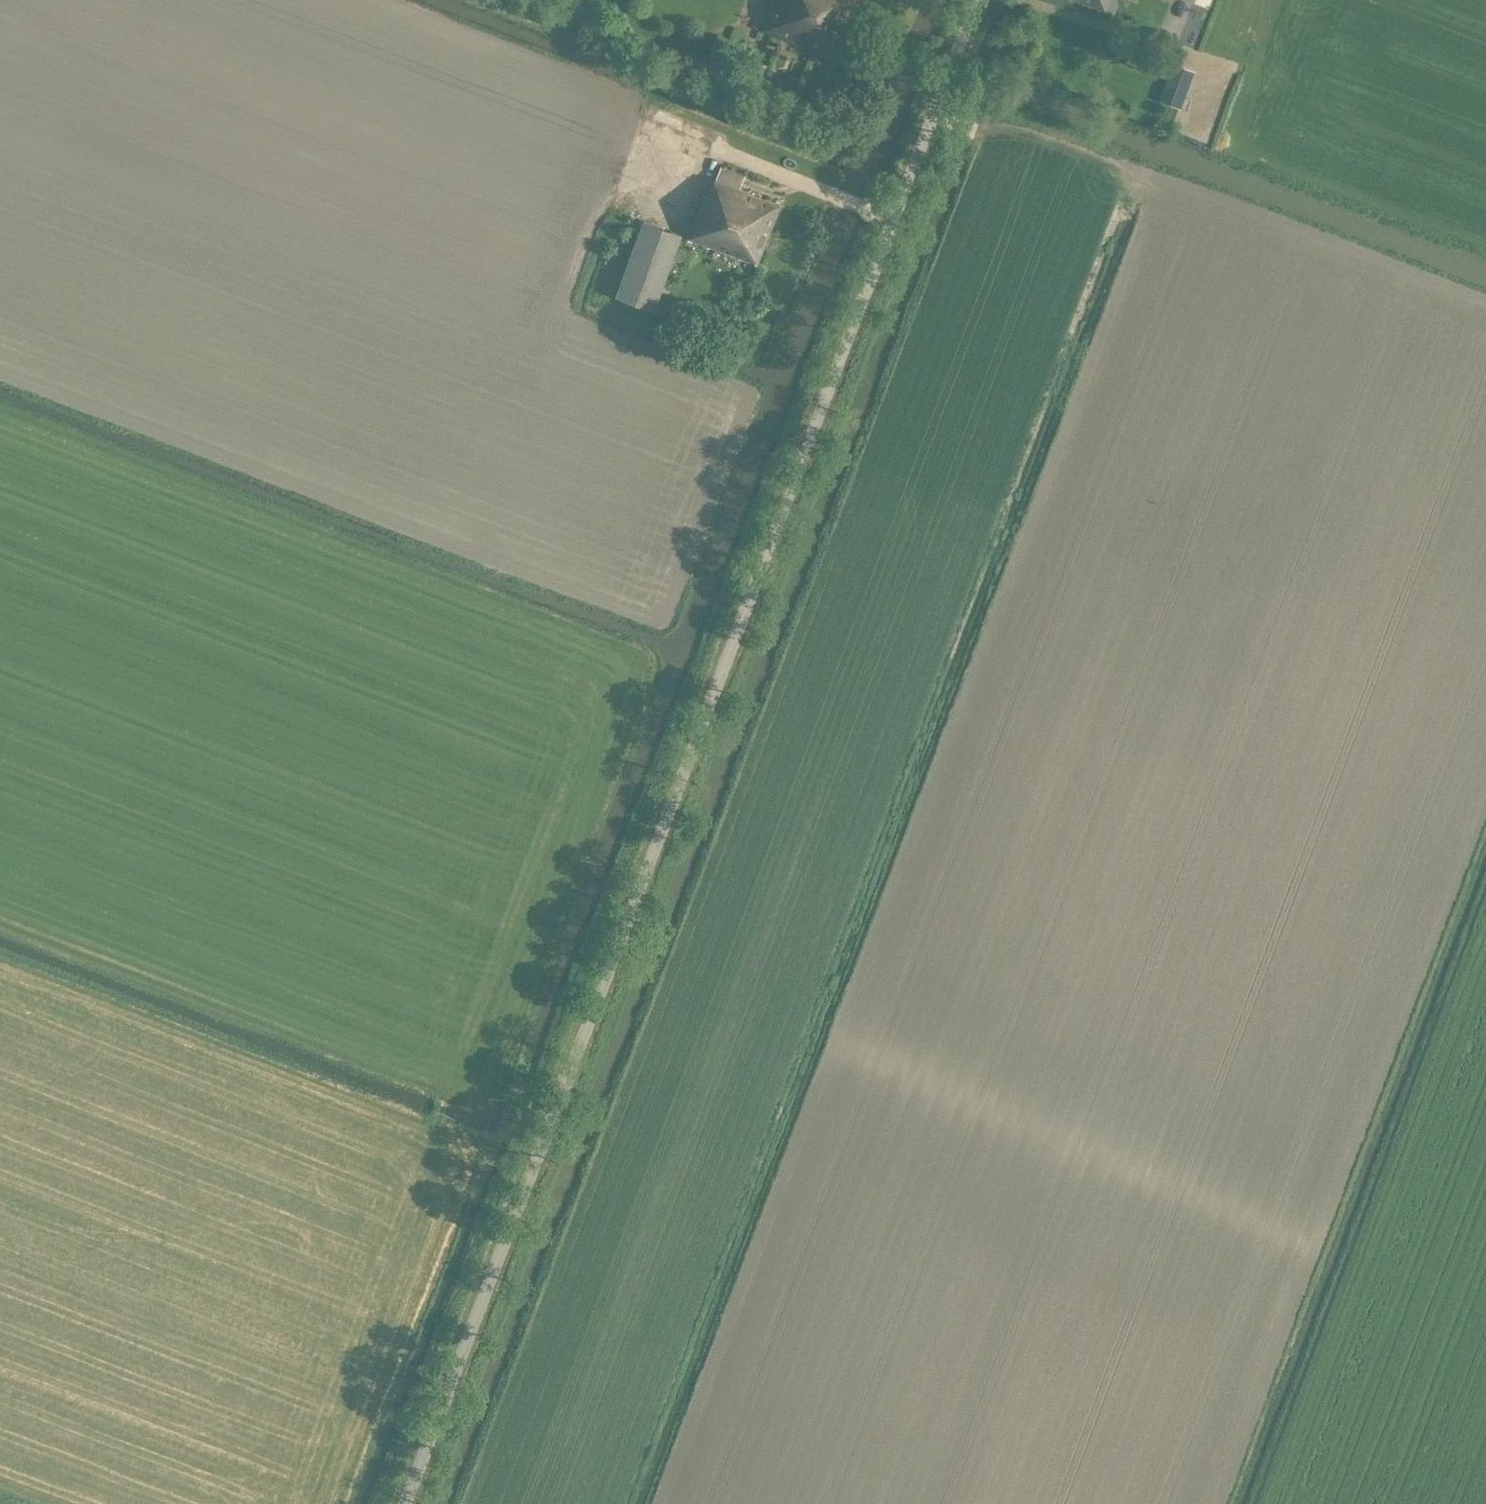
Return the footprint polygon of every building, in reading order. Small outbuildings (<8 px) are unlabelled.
[(764,29),(836,56),(857,0),(775,0),(764,29)] [(1106,9),(1110,0),(1083,0),(1106,9)] [(1195,71),(1173,62),(1159,99),(1181,108),(1195,71)] [(705,194),(700,209),(770,235),(781,205),(741,190),(746,175),(721,166),(710,196),(705,194)] [(759,265),(770,235),(700,209),(688,239),(759,265)] [(681,235),(643,221),(615,296),(655,311),(681,235)]
